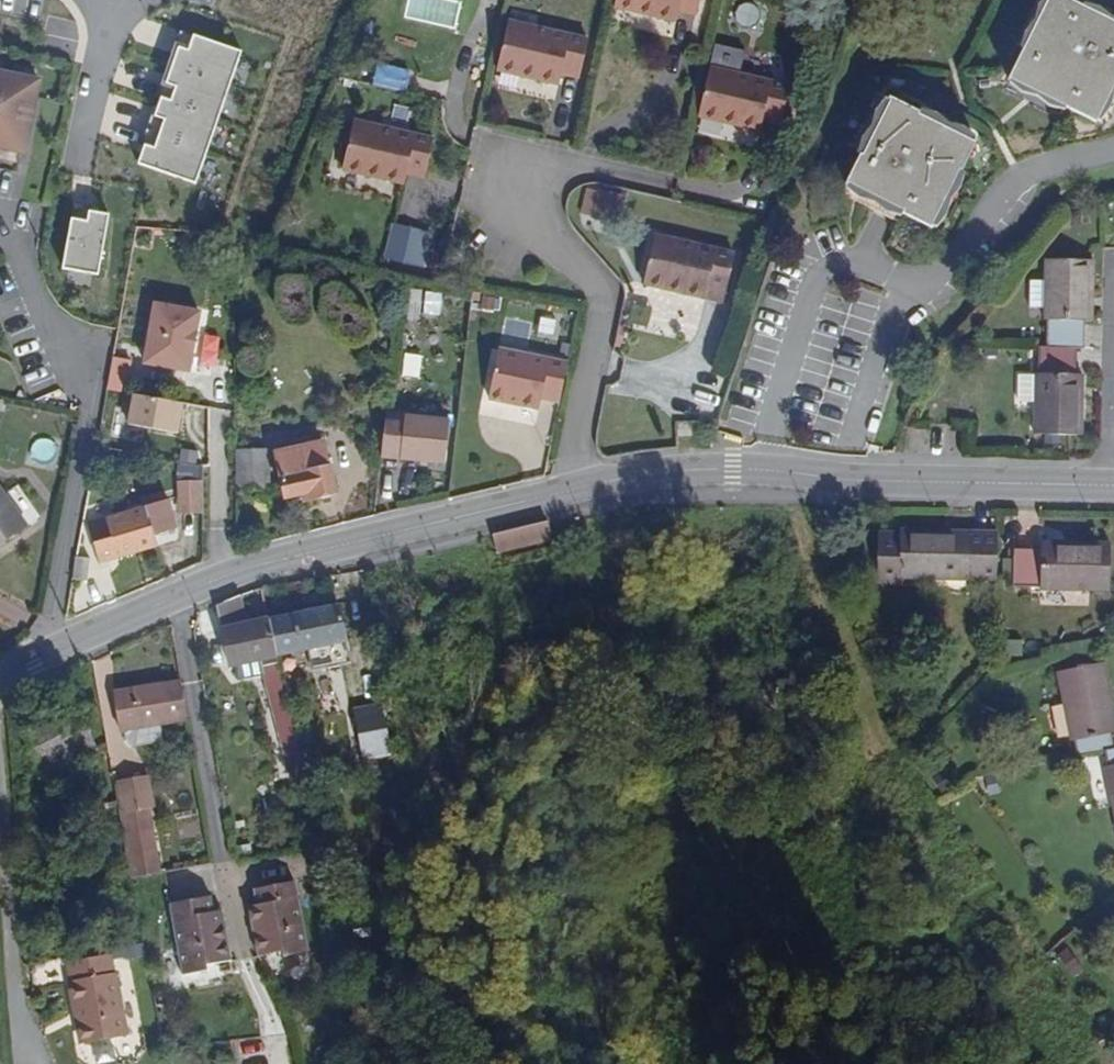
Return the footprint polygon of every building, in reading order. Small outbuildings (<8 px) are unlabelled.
[(659,20),(679,24),(682,14),(699,18),(703,0),(619,0),(616,10),(643,16),(645,11),(660,15),(659,20)] [(1067,0),(1049,0),(1010,81),(1097,123),(1113,88),(1113,23),(1067,0)] [(643,16),(659,20),(660,15),(645,11),(643,16)] [(499,73),(525,79),(526,74),(542,77),(540,83),(560,88),(563,76),(582,80),(590,44),(510,25),(499,73)] [(238,54),(176,32),(171,48),(174,50),(163,83),(160,82),(153,98),(157,100),(151,117),(147,116),(137,146),(141,147),(135,165),(193,186),(238,54)] [(406,90),(411,68),(378,61),(373,83),(406,90)] [(700,119),(727,125),(728,119),(743,123),(742,128),(762,133),(764,122),(783,125),(791,90),(711,70),(700,119)] [(526,74),(525,79),(540,83),(542,77),(526,74)] [(22,156),(37,91),(0,83),(0,151),(22,156)] [(890,102),(849,185),(933,226),(974,143),(890,102)] [(728,119),(727,125),(742,128),(743,123),(728,119)] [(343,170),(371,177),(372,173),(386,175),(385,180),(406,185),(408,175),(426,178),(435,141),(354,122),(343,170)] [(580,213),(615,219),(620,191),(585,185),(580,213)] [(98,275),(109,214),(87,210),(85,218),(72,216),(62,268),(98,275)] [(431,232),(392,223),(383,259),(422,268),(431,232)] [(644,285),(672,292),(673,287),(687,290),(686,295),(705,300),(708,289),(727,294),(735,257),(655,237),(644,285)] [(1093,262),(1047,261),(1045,321),(1048,321),(1047,347),(1040,347),(1040,375),(1035,375),(1035,379),(1019,379),(1019,407),(1034,408),(1033,435),(1080,436),(1082,376),(1076,376),(1077,348),(1085,348),(1086,322),(1092,322),(1093,262)] [(1031,306),(1043,306),(1042,278),(1030,278),(1031,306)] [(673,287),(672,292),(686,295),(687,290),(673,287)] [(190,372),(201,313),(156,304),(145,363),(190,372)] [(542,398),(559,401),(567,361),(500,348),(489,397),(540,407),(542,398)] [(125,391),(128,358),(111,356),(107,389),(125,391)] [(132,396),(126,426),(175,435),(181,405),(132,396)] [(384,424),(384,428),(381,458),(442,465),(447,422),(404,418),(403,426),(384,424)] [(692,422),(686,423),(682,435),(691,435),(692,422)] [(682,435),(686,423),(677,423),(677,435),(682,435)] [(274,457),(283,500),(306,496),(307,500),(332,494),(322,446),(274,457)] [(269,489),(265,447),(236,449),(238,491),(269,489)] [(178,463),(179,488),(201,488),(200,468),(178,463)] [(180,520),(201,519),(201,488),(179,488),(180,520)] [(7,542),(15,536),(7,525),(19,516),(0,491),(0,548),(7,542)] [(137,554),(156,548),(154,537),(177,530),(169,501),(164,502),(161,492),(139,498),(142,509),(124,515),(137,554)] [(109,562),(137,554),(124,515),(88,526),(100,565),(102,571),(111,568),(109,562)] [(490,529),(495,552),(552,540),(548,517),(490,529)] [(902,535),(877,534),(876,584),(901,584),(901,579),(995,581),(996,533),(902,531),(902,535)] [(1040,551),(1013,551),(1011,588),(1039,588),(1039,591),(1108,593),(1110,545),(1040,543),(1040,551)] [(76,558),(72,581),(86,582),(89,560),(76,558)] [(239,596),(215,607),(222,635),(228,665),(259,659),(260,666),(265,689),(266,689),(287,770),(300,767),(296,754),(280,686),(275,663),(273,656),(265,621),(247,625),(239,596)] [(292,616),(299,651),(347,643),(341,607),(292,616)] [(278,618),(265,621),(273,656),(299,651),(292,616),(278,618)] [(1057,674),(1071,742),(1074,741),(1078,757),(1103,752),(1106,768),(1104,769),(1113,818),(1113,750),(1110,734),(1113,733),(1113,720),(1102,664),(1057,674)] [(179,687),(113,698),(118,730),(124,729),(158,723),(184,719),(179,687)] [(382,708),(355,712),(364,761),(392,756),(382,708)] [(79,714),(25,739),(40,773),(66,762),(68,767),(97,753),(79,714)] [(161,741),(158,723),(124,729),(126,739),(132,746),(161,741)] [(121,815),(125,838),(132,880),(156,875),(149,834),(145,811),(151,810),(145,779),(116,784),(121,815)] [(254,935),(249,936),(253,959),(278,954),(279,959),(305,954),(292,885),(251,893),(254,908),(244,910),(247,928),(253,927),(254,935)] [(217,933),(222,932),(218,914),(209,916),(206,900),(166,908),(178,977),(205,973),(204,968),(227,964),(223,941),(218,942),(217,933)] [(1067,948),(1057,955),(1072,976),(1082,968),(1067,948)] [(72,1006),(78,1045),(120,1037),(109,975),(106,975),(103,956),(62,963),(65,982),(62,983),(67,1007),(72,1006)] [(72,1045),(78,1045),(72,1006),(67,1007),(72,1045)]
